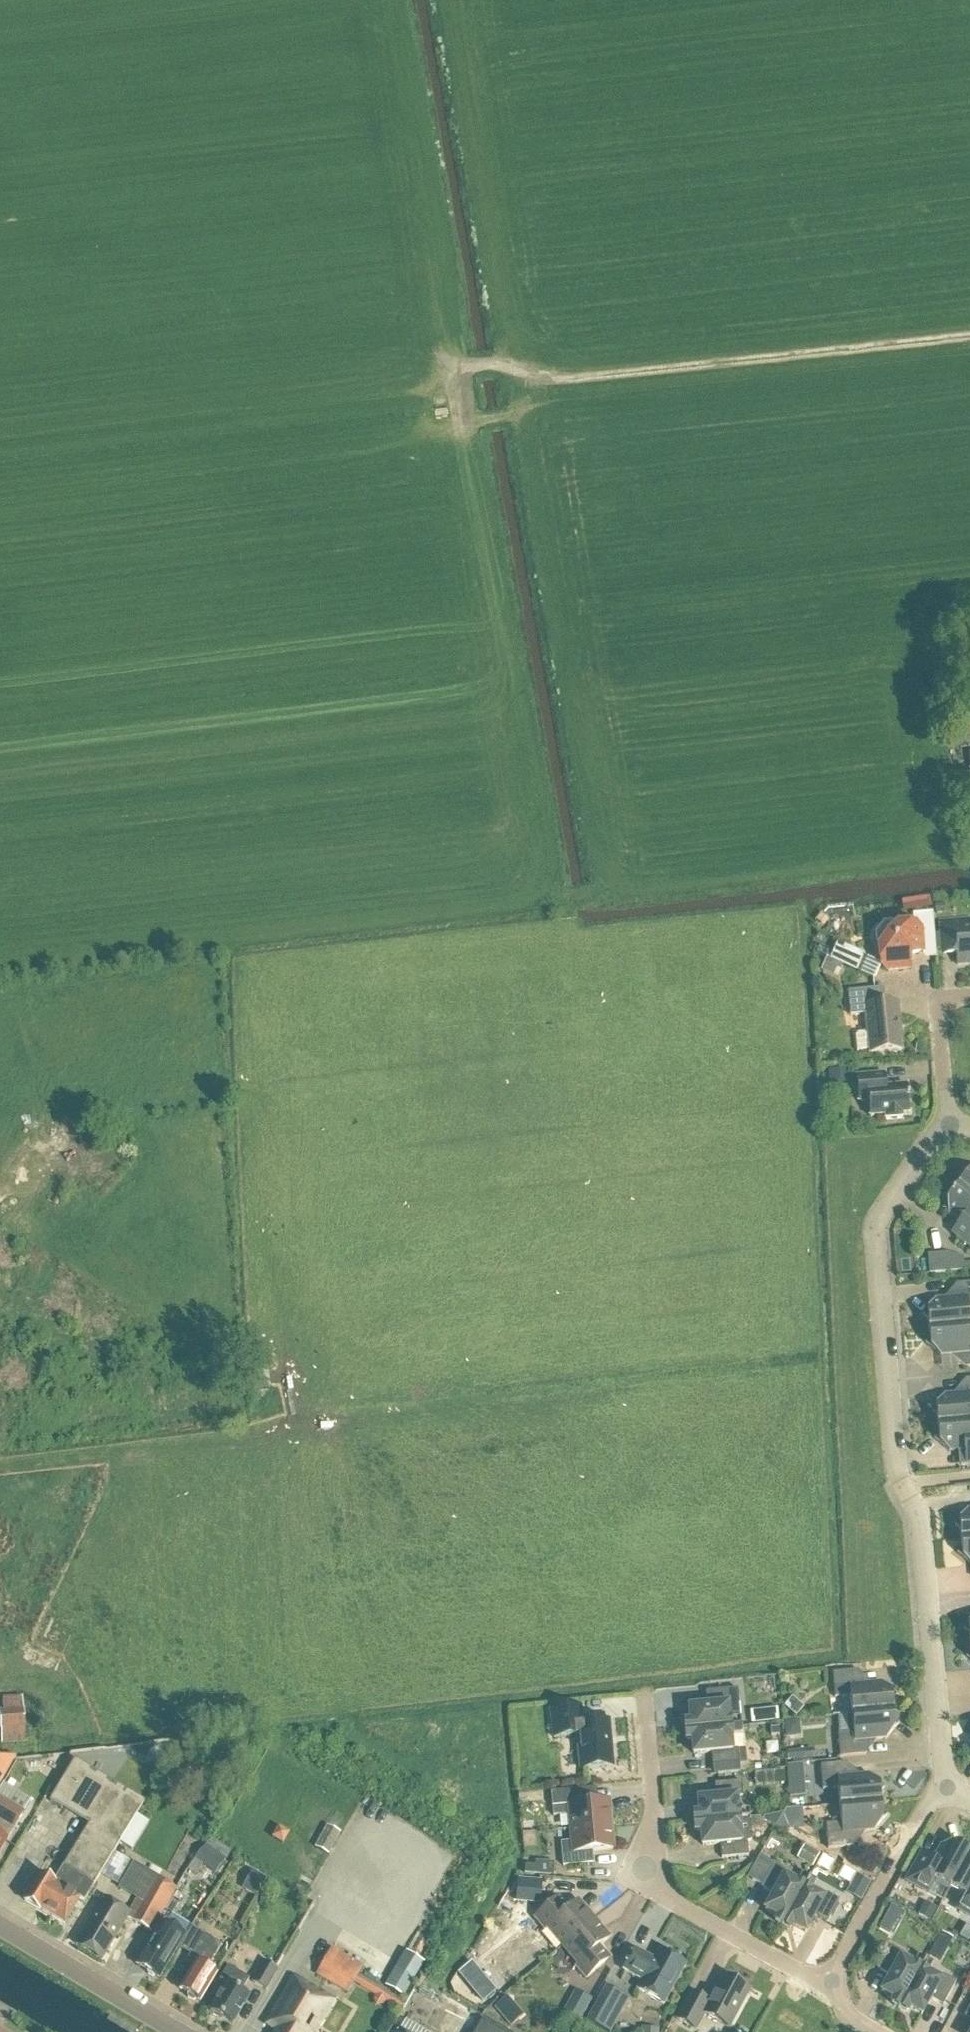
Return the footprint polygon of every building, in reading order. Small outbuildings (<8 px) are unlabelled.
[(969,672),(969,647),(959,665),(969,672)] [(949,776),(949,761),(935,762),(935,777),(949,776)] [(929,897),(902,900),(903,912),(931,909),(929,897)] [(942,905),(932,907),(933,917),(944,915),(942,905)] [(814,920),(826,930),(836,917),(824,908),(814,920)] [(927,916),(913,917),(913,925),(896,927),(895,928),(890,926),(883,926),(875,935),(876,943),(879,947),(878,948),(879,964),(879,965),(887,972),(909,970),(908,958),(910,954),(923,953),(922,941),(929,940),(927,916)] [(969,928),(969,919),(938,922),(941,953),(955,951),(956,966),(969,964),(969,928)] [(836,944),(829,960),(857,973),(862,961),(859,955),(836,944)] [(837,980),(842,967),(825,960),(820,973),(837,980)] [(901,1051),(896,1003),(884,1005),(882,989),(846,993),(849,1017),(864,1015),(866,1033),(857,1034),(854,1037),(856,1052),(868,1051),(868,1054),(901,1051)] [(828,1086),(848,1084),(847,1070),(827,1072),(828,1086)] [(906,1096),(906,1086),(885,1088),(883,1075),(855,1077),(857,1102),(867,1101),(868,1117),(884,1116),(884,1120),(900,1119),(900,1115),(908,1114),(907,1104),(909,1102),(908,1098),(906,1096)] [(962,1172),(963,1179),(957,1186),(969,1196),(969,1171),(962,1172)] [(957,1186),(951,1193),(945,1194),(947,1214),(960,1224),(951,1235),(969,1250),(969,1196),(957,1186)] [(927,1256),(929,1275),(964,1272),(963,1258),(946,1254),(927,1256)] [(896,1264),(897,1280),(913,1279),(912,1263),(896,1264)] [(921,1316),(926,1320),(927,1330),(969,1326),(967,1309),(969,1308),(969,1283),(954,1285),(955,1287),(945,1300),(934,1301),(921,1316)] [(927,1330),(928,1339),(924,1344),(939,1357),(940,1356),(941,1370),(969,1368),(969,1339),(969,1326),(927,1330)] [(943,1396),(930,1412),(935,1416),(936,1425),(969,1422),(969,1380),(963,1380),(963,1383),(953,1395),(943,1396)] [(936,1425),(938,1433),(932,1439),(948,1452),(960,1465),(969,1464),(969,1422),(936,1425)] [(966,1511),(953,1526),(959,1530),(959,1539),(969,1539),(969,1510),(966,1511)] [(959,1539),(960,1549),(956,1554),(969,1566),(969,1539),(959,1539)] [(872,1685),(858,1673),(858,1672),(832,1674),(834,1699),(849,1697),(851,1715),(892,1711),(891,1702),(896,1696),(880,1684),(872,1685)] [(684,1733),(740,1727),(739,1719),(728,1720),(727,1706),(733,1706),(731,1690),(704,1693),(706,1707),(687,1709),(689,1723),(683,1724),(684,1733)] [(23,1722),(22,1697),(2,1699),(2,1712),(0,1712),(0,1726),(1,1746),(25,1744),(23,1722)] [(796,1717),(804,1708),(792,1698),(784,1707),(796,1717)] [(611,1768),(607,1722),(581,1724),(579,1708),(550,1711),(552,1738),(576,1736),(580,1770),(611,1768)] [(778,1708),(767,1709),(768,1721),(779,1720),(778,1708)] [(892,1711),(851,1715),(853,1732),(837,1733),(840,1758),(865,1755),(877,1740),(886,1739),(898,1724),(893,1720),(892,1711)] [(740,1727),(684,1733),(685,1741),(691,1741),(692,1755),(710,1754),(712,1767),(713,1767),(714,1776),(739,1773),(737,1750),(731,1750),(730,1737),(741,1736),(740,1727)] [(805,1750),(787,1751),(788,1762),(806,1761),(805,1750)] [(16,1759),(0,1760),(0,1785),(16,1759)] [(135,1799),(113,1786),(75,1762),(50,1803),(87,1825),(53,1883),(40,1875),(24,1902),(64,1925),(78,1901),(83,1904),(143,1804),(135,1799)] [(567,1786),(566,1763),(563,1764),(563,1762),(549,1762),(550,1786),(567,1786)] [(860,1776),(846,1765),(846,1763),(820,1766),(822,1790),(837,1789),(839,1806),(880,1803),(879,1793),(884,1788),(869,1776),(860,1776)] [(788,1782),(805,1781),(803,1764),(787,1766),(788,1782)] [(698,1815),(692,1815),(693,1824),(749,1819),(748,1810),(737,1811),(736,1798),(742,1797),(740,1782),(713,1784),(715,1798),(696,1800),(698,1815)] [(610,1826),(607,1802),(587,1804),(586,1790),(550,1794),(552,1817),(568,1816),(569,1830),(610,1826)] [(22,1816),(0,1803),(0,1853),(22,1816)] [(880,1803),(839,1806),(840,1824),(825,1825),(827,1850),(853,1847),(865,1832),(874,1831),(886,1816),(881,1812),(880,1803)] [(764,1817),(763,1820),(775,1827),(782,1816),(764,1817)] [(782,1816),(775,1827),(785,1833),(788,1827),(782,1816)] [(748,1856),(746,1843),(750,1842),(751,1841),(750,1830),(762,1829),(761,1817),(749,1819),(693,1824),(693,1833),(699,1832),(701,1847),(719,1845),(721,1859),(748,1856)] [(610,1826),(569,1830),(571,1842),(559,1844),(562,1867),(592,1864),(591,1852),(612,1850),(610,1826)] [(315,1849),(328,1856),(340,1834),(327,1827),(315,1849)] [(211,1838),(188,1870),(195,1876),(203,1865),(218,1876),(228,1863),(225,1862),(231,1853),(211,1838)] [(949,1889),(969,1852),(961,1848),(959,1841),(940,1847),(933,1861),(920,1854),(905,1882),(927,1894),(934,1880),(949,1889)] [(812,1869),(820,1855),(805,1846),(797,1860),(812,1869)] [(969,1852),(949,1889),(965,1897),(957,1910),(969,1918),(969,1852)] [(786,1872),(773,1865),(759,1857),(747,1879),(761,1887),(760,1888),(772,1895),(763,1911),(776,1918),(773,1924),(781,1928),(808,1878),(801,1874),(795,1884),(784,1877),(786,1872)] [(525,1866),(524,1873),(553,1876),(554,1863),(535,1862),(535,1867),(525,1866)] [(133,1865),(118,1889),(136,1900),(128,1914),(130,1915),(127,1920),(130,1921),(150,1933),(176,1890),(175,1890),(133,1865)] [(253,1874),(244,1888),(258,1896),(266,1882),(253,1874)] [(856,1875),(845,1894),(861,1903),(871,1884),(856,1875)] [(808,1878),(781,1928),(789,1932),(792,1927),(804,1934),(813,1918),(826,1925),(839,1901),(825,1894),(822,1899),(810,1892),(816,1882),(808,1878)] [(516,1903),(540,1906),(542,1882),(518,1880),(516,1903)] [(568,1910),(558,1898),(533,1919),(543,1931),(546,1929),(562,1947),(593,1921),(577,1902),(568,1910)] [(85,1941),(80,1949),(101,1962),(129,1915),(102,1900),(80,1938),(85,1941)] [(485,1901),(484,1911),(509,1912),(509,1902),(485,1901)] [(924,1903),(918,1916),(930,1922),(937,1910),(924,1903)] [(891,1906),(879,1929),(893,1937),(906,1914),(891,1906)] [(608,1939),(593,1921),(562,1947),(577,1965),(574,1968),(584,1980),(606,1962),(596,1950),(608,1939)] [(155,1941),(153,1940),(137,1967),(147,1973),(148,1976),(151,1978),(154,1978),(158,1980),(184,1936),(165,1925),(155,1941)] [(191,1928),(179,1950),(198,1961),(196,1965),(180,1991),(188,1996),(188,1999),(194,2003),(197,2001),(199,2002),(216,1973),(208,1969),(221,1946),(191,1928)] [(941,1933),(933,1948),(946,1954),(954,1939),(941,1933)] [(903,1954),(890,1947),(877,1970),(889,1977),(880,1993),(893,2000),(890,2006),(898,2010),(925,1960),(918,1956),(912,1966),(900,1959),(903,1954)] [(331,1949),(316,1976),(347,1994),(362,1967),(331,1949)] [(684,1966),(658,1951),(653,1961),(634,1950),(622,1971),(641,1982),(636,1991),(663,2005),(684,1966)] [(406,1951),(384,1988),(403,1999),(425,1962),(406,1951)] [(933,1964),(925,1960),(898,2010),(905,2014),(908,2009),(921,2016),(930,2000),(943,2007),(955,1983),(942,1976),(939,1981),(927,1974),(933,1964)] [(252,1983),(267,1992),(279,1971),(264,1962),(252,1983)] [(471,1962),(457,1974),(482,2003),(496,1991),(471,1962)] [(225,1985),(209,2012),(232,2026),(249,1997),(241,1993),(248,1979),(226,1967),(219,1981),(225,1985)] [(441,2002),(454,1987),(441,1974),(427,1989),(441,2002)] [(728,2029),(748,1991),(721,1977),(707,2003),(690,1994),(675,2020),(695,2030),(703,2015),(728,2029)] [(334,2002),(306,1985),(305,1987),(292,1980),(266,2023),(277,2029),(275,2031),(316,2031),(334,2002)] [(586,2022),(604,2031),(612,2031),(629,1999),(605,1986),(586,2022)] [(581,2021),(592,2000),(575,1990),(563,2013),(566,2014),(562,2022),(568,2026),(574,2028),(578,2020),(581,2021)] [(507,1997),(494,2009),(510,2028),(518,2020),(510,2011),(515,2007),(507,1997)] [(480,2020),(473,2031),(502,2031),(480,2020)]
